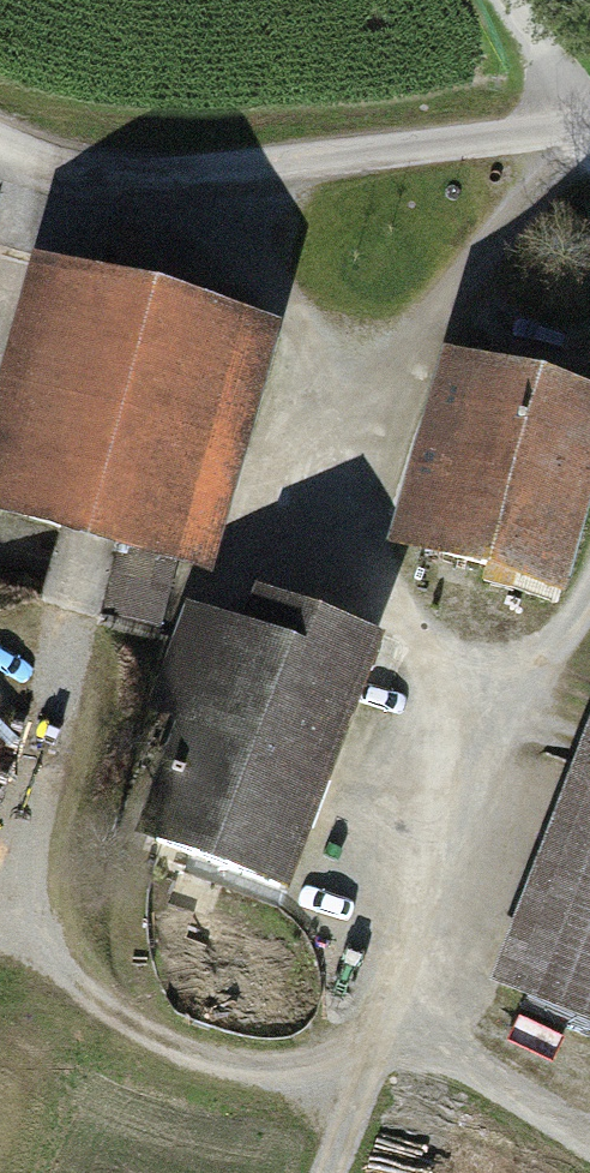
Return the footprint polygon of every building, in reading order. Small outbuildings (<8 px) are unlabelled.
[(241,325),(67,277),(35,392),(17,387),(12,407),(29,412),(15,462),(0,457),(0,507),(176,556),(241,325)] [(474,374),(454,440),(431,433),(406,517),(430,523),(423,547),(489,566),(484,582),(509,589),(514,574),(557,586),(589,475),(589,408),(474,374)] [(279,888),(372,637),(265,598),(251,635),(225,625),(146,838),(279,888)] [(505,985),(589,1017),(589,762),(505,985)]
